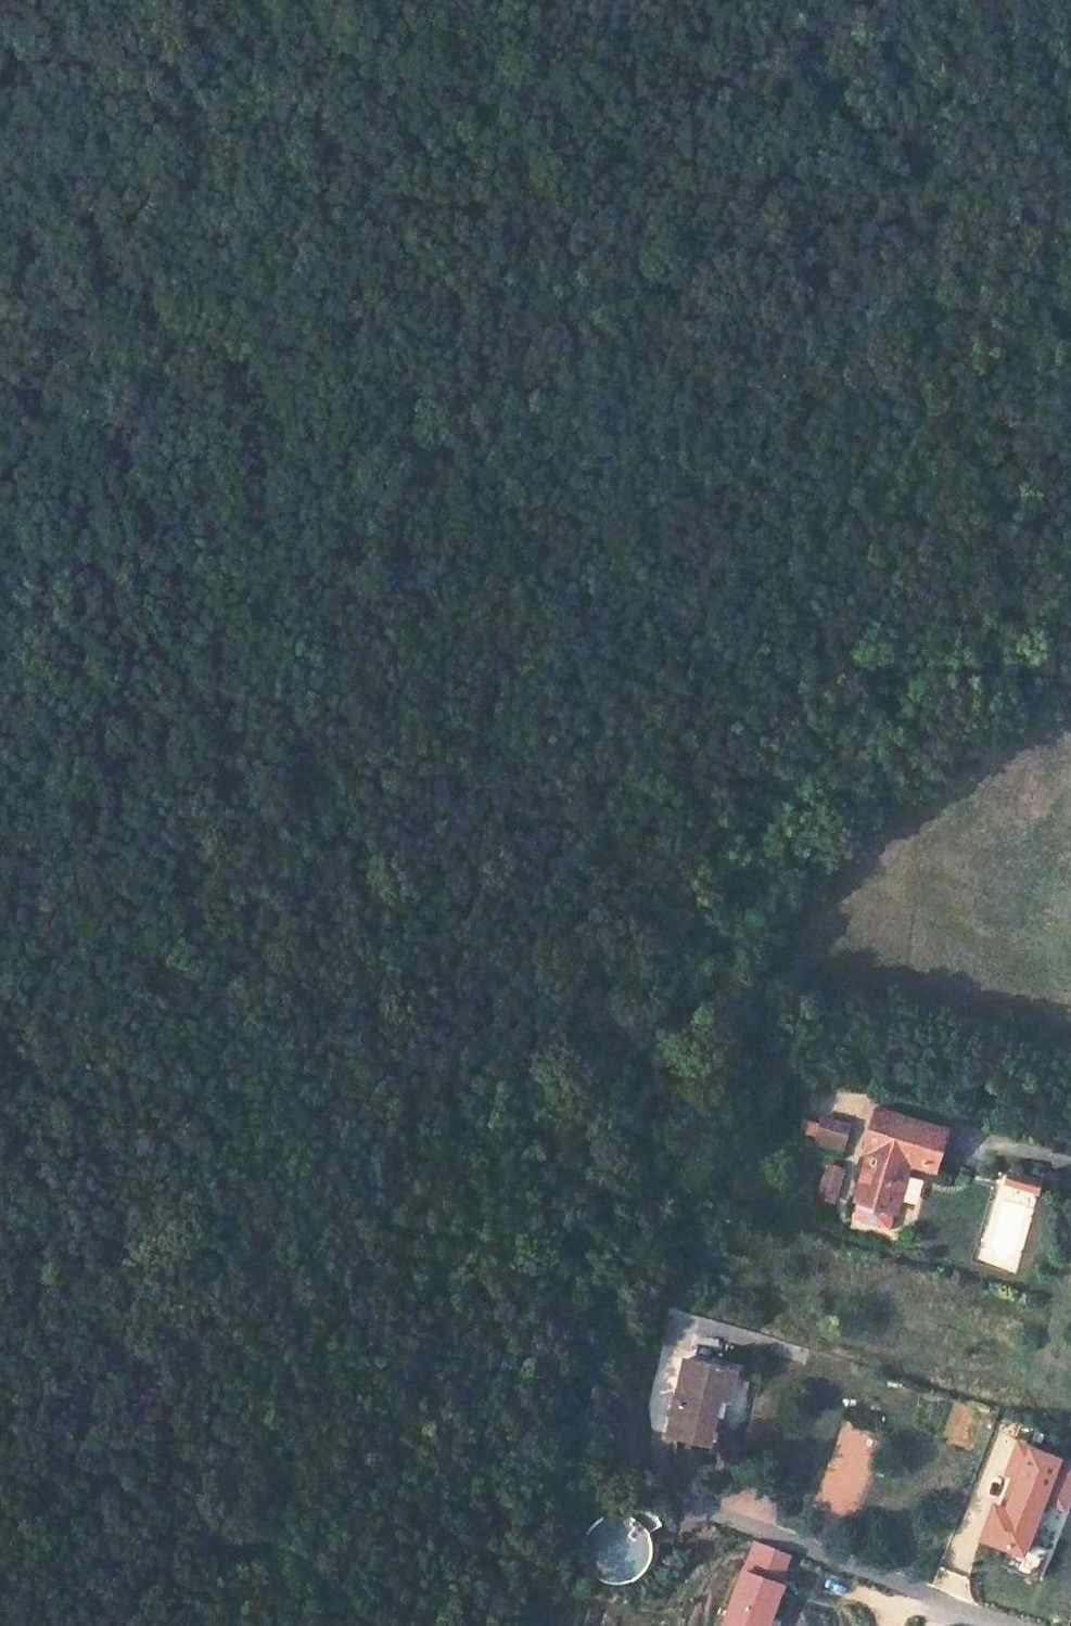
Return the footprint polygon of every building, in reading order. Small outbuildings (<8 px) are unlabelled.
[(874,1144),(857,1200),(896,1212),(913,1158),(927,1162),(938,1127),(877,1109),(867,1142),(874,1144)] [(802,1121),(798,1139),(842,1151),(849,1124),(822,1118),(819,1126),(802,1121)] [(938,1127),(927,1162),(937,1164),(947,1129),(938,1127)] [(867,1142),(864,1152),(871,1153),(874,1144),(867,1142)] [(827,1164),(821,1185),(836,1189),(842,1169),(827,1164)] [(1003,1185),(1037,1194),(1040,1180),(1007,1171),(1003,1185)] [(821,1185),(818,1195),(833,1200),(836,1189),(821,1185)] [(706,1442),(717,1399),(727,1401),(735,1368),(685,1357),(667,1436),(705,1445),(706,1442)] [(717,1399),(706,1442),(716,1444),(727,1401),(717,1399)] [(1008,1545),(1001,1563),(1035,1575),(1046,1547),(1025,1539),(1033,1519),(1023,1516),(1028,1502),(1038,1505),(1041,1496),(1060,1503),(1070,1475),(1070,1463),(1016,1442),(1005,1472),(1017,1477),(1005,1509),(993,1505),(981,1536),(1008,1545)] [(625,1514),(620,1513),(614,1513),(609,1513),(604,1515),(599,1517),(594,1520),(590,1524),(587,1528),(584,1533),(583,1538),(581,1544),(582,1549),(583,1555),(584,1559),(587,1565),(590,1569),(594,1572),(598,1576),(603,1578),(608,1580),(614,1580),(619,1580),(624,1579),(630,1577),(634,1575),(639,1571),(642,1567),(645,1563),(647,1557),(649,1552),(649,1546),(649,1541),(648,1536),(646,1532),(662,1523),(649,1510),(637,1501),(630,1516),(625,1514)] [(742,1571),(736,1569),(716,1625),(766,1625),(781,1585),(776,1584),(787,1553),(753,1541),(742,1571)]
